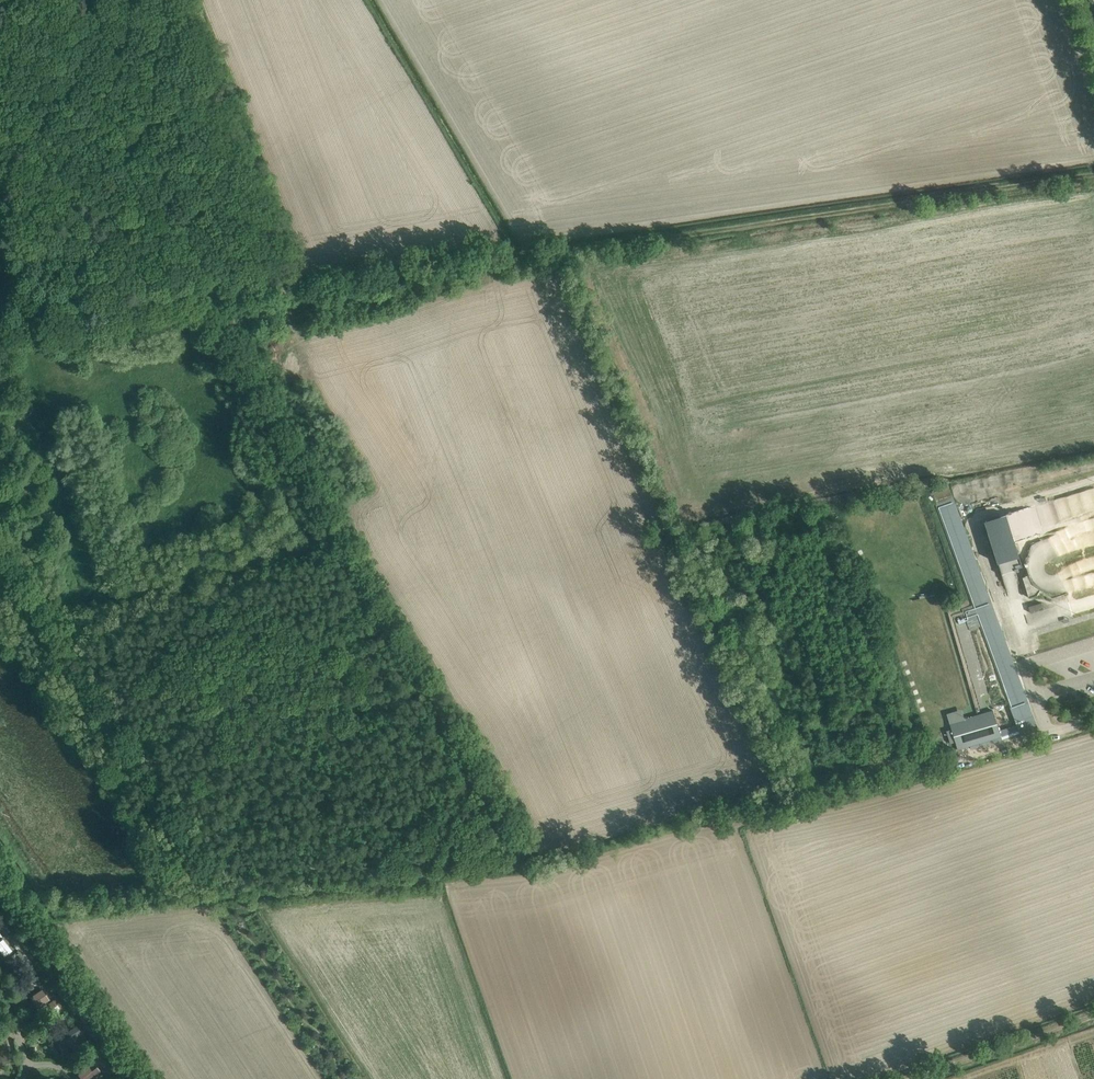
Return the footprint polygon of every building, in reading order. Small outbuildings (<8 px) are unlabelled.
[(1026,698),(1013,661),(948,484),(946,484),(932,490),(931,490),(931,491),(932,494),(973,606),(964,610),(963,609),(952,613),(981,713),(964,718),(950,722),(955,740),(957,748),(970,744),(971,749),(1037,728),(1026,698)] [(1015,542),(1006,514),(985,521),(1002,573),(1001,573),(1002,575),(1016,570),(1015,569),(1022,566),(1015,542)] [(4,960),(9,967),(23,957),(18,950),(16,952),(4,936),(3,937),(0,934),(0,955),(4,960)] [(31,995),(38,1006),(48,999),(41,988),(31,995)] [(57,1015),(67,1008),(58,996),(48,1003),(57,1015)] [(63,1013),(51,1021),(55,1027),(67,1019),(63,1013)] [(69,1027),(59,1034),(67,1045),(68,1044),(74,1052),(89,1041),(83,1033),(76,1022),(69,1027)] [(8,1059),(5,1040),(0,1041),(0,1061),(8,1059)] [(75,1074),(79,1078),(90,1078),(100,1071),(91,1061),(75,1074)]
